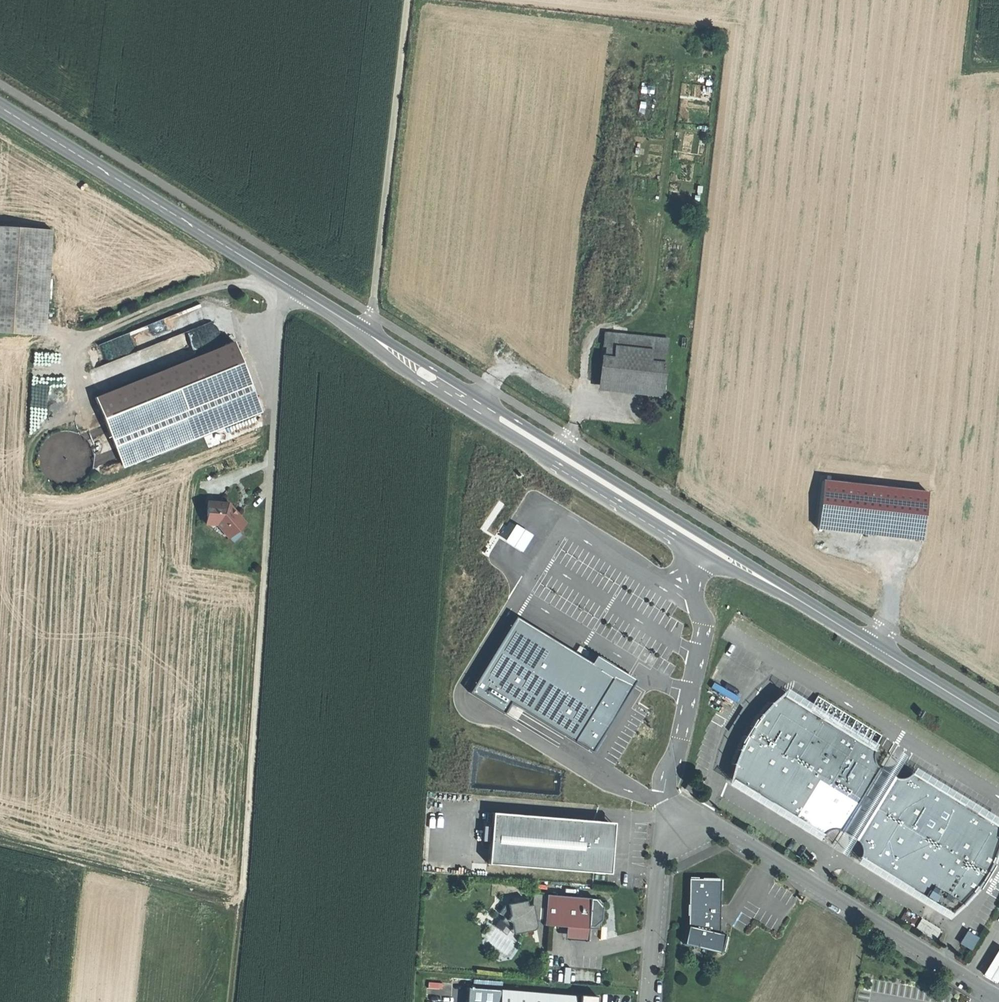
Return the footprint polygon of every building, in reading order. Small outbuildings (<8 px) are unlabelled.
[(0,226),(0,332),(46,335),(52,230),(0,226)] [(602,351),(605,351),(663,357),(664,357),(665,345),(603,339),(602,351)] [(235,340),(96,396),(120,457),(260,401),(235,340)] [(601,363),(599,385),(644,389),(643,398),(660,399),(663,369),(662,368),(663,357),(605,351),(603,363),(601,363)] [(598,393),(643,398),(644,389),(599,385),(598,393)] [(260,401),(120,457),(124,466),(263,410),(260,401)] [(821,478),(816,526),(922,539),(928,490),(821,478)] [(229,502),(209,501),(207,523),(219,523),(227,533),(235,526),(238,529),(246,522),(237,513),(229,502)] [(526,525),(510,515),(500,532),(516,541),(526,525)] [(227,533),(229,536),(238,529),(235,526),(227,533)] [(518,612),(471,690),(500,707),(506,697),(588,746),(632,673),(592,649),(588,654),(518,612)] [(735,764),(731,779),(822,835),(826,832),(830,830),(836,830),(840,831),(878,769),(875,765),(873,762),(873,760),(873,756),(874,751),(871,749),(807,710),(783,695),(774,702),(762,715),(752,728),(748,736),(740,750),(735,764)] [(906,758),(891,748),(878,769),(840,831),(830,849),(837,853),(845,857),(855,840),(893,778),(906,758)] [(893,778),(855,840),(860,848),(860,852),(860,855),(859,858),(951,915),(965,901),(971,894),(975,888),(979,884),(981,881),(984,877),(986,872),(990,864),(994,856),(997,848),(998,842),(998,827),(911,773),(905,778),(902,779),(898,779),(893,778)] [(700,791),(689,784),(685,790),(697,797),(700,791)] [(609,822),(493,814),(489,865),(605,874),(610,870),(612,849),(613,827),(609,822)] [(722,881),(690,879),(688,928),(684,945),(698,948),(698,945),(720,950),(720,954),(722,954),(726,935),(725,934),(725,935),(720,935),(721,912),(722,881)] [(506,906),(500,914),(505,918),(503,922),(513,929),(518,933),(522,928),(536,926),(536,922),(544,922),(545,922),(547,896),(534,895),(534,906),(527,907),(517,909),(514,906),(511,910),(509,908),(506,906)] [(590,899),(547,896),(545,922),(544,922),(544,926),(566,928),(588,929),(588,928),(590,899)] [(599,900),(590,899),(588,928),(601,928),(602,904),(599,900)] [(508,905),(509,908),(511,910),(514,906),(517,909),(527,907),(527,902),(508,905)] [(936,940),(943,929),(923,917),(916,928),(936,940)] [(518,933),(513,929),(514,935),(531,932),(528,929),(536,926),(522,928),(518,933)] [(958,942),(970,948),(976,936),(964,929),(958,942)] [(983,976),(998,984),(998,982),(998,950),(983,976)] [(501,992),(501,1001),(576,1001),(577,997),(501,992)]
